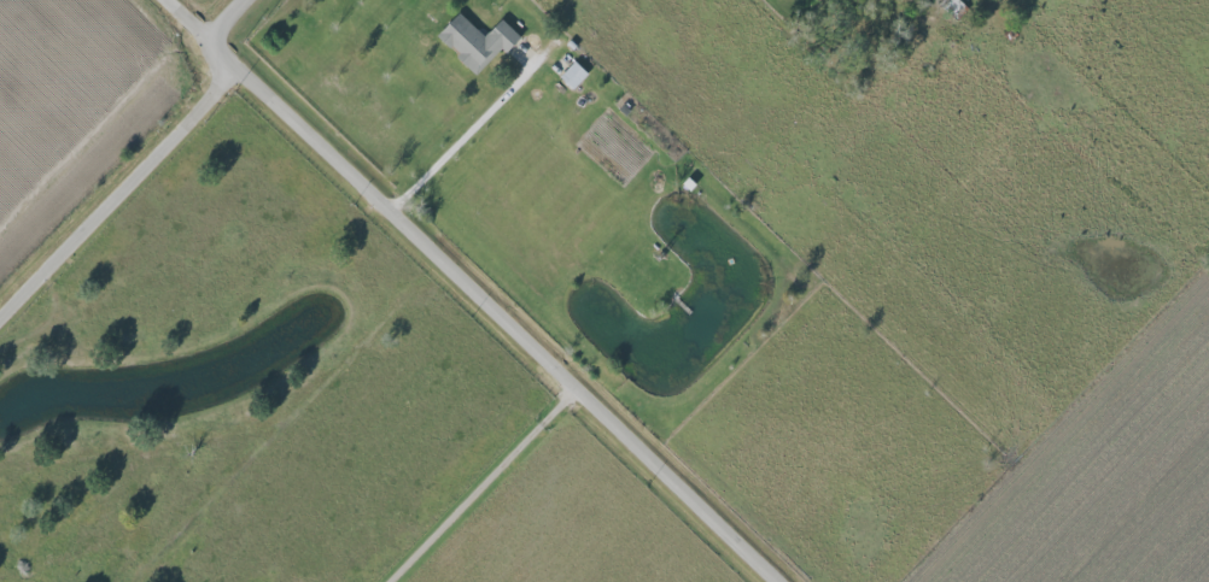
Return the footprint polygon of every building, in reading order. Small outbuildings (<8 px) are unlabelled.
[(959,0),(935,0),(934,1),(956,20),(967,8),(959,0)] [(501,19),(484,37),(459,13),(436,37),(476,75),(502,48),(506,53),(520,37),(501,19)] [(559,78),(573,90),(588,74),(574,62),(559,78)]
